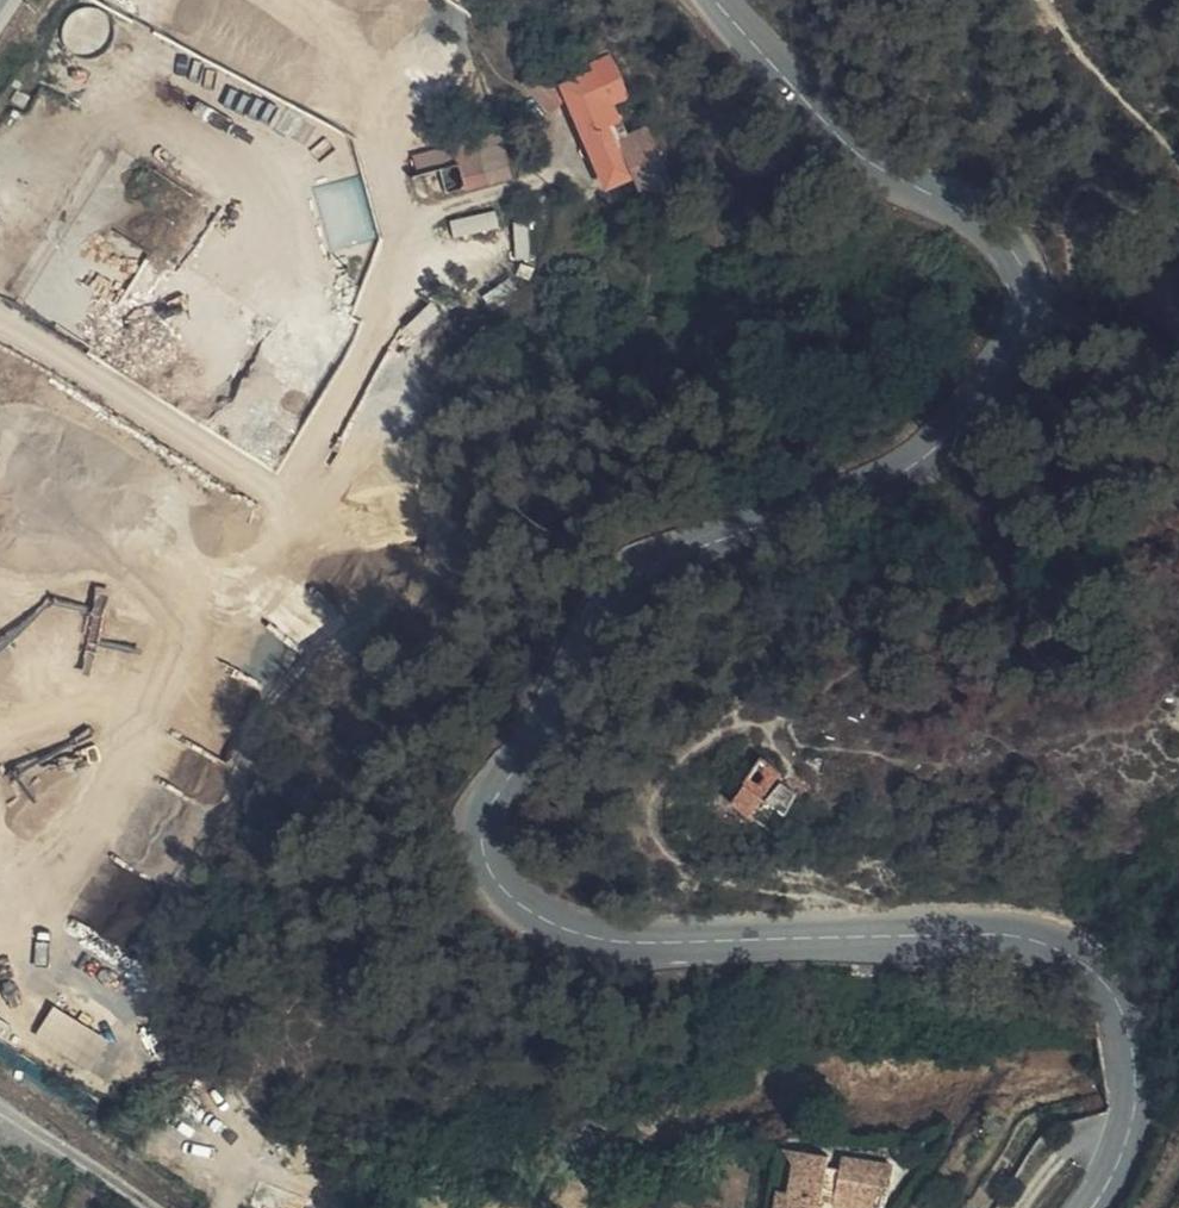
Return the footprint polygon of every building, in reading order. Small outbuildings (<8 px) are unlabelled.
[(625,141),(608,101),(626,91),(612,59),(592,68),(595,74),(564,88),(542,67),(526,83),(553,110),(568,97),(609,188),(633,178),(652,218),(673,208),(664,187),(669,185),(645,132),(625,141)] [(513,175),(502,135),(408,160),(419,203),(513,175)] [(749,818),(765,797),(781,775),(762,760),(730,803),(749,818)] [(773,803),(765,797),(749,818),(773,836),(801,798),(786,787),(773,803)] [(38,1036),(94,1068),(113,1036),(57,1004),(38,1036)] [(873,1172),(779,1162),(773,1207),(869,1207),(873,1172)]
